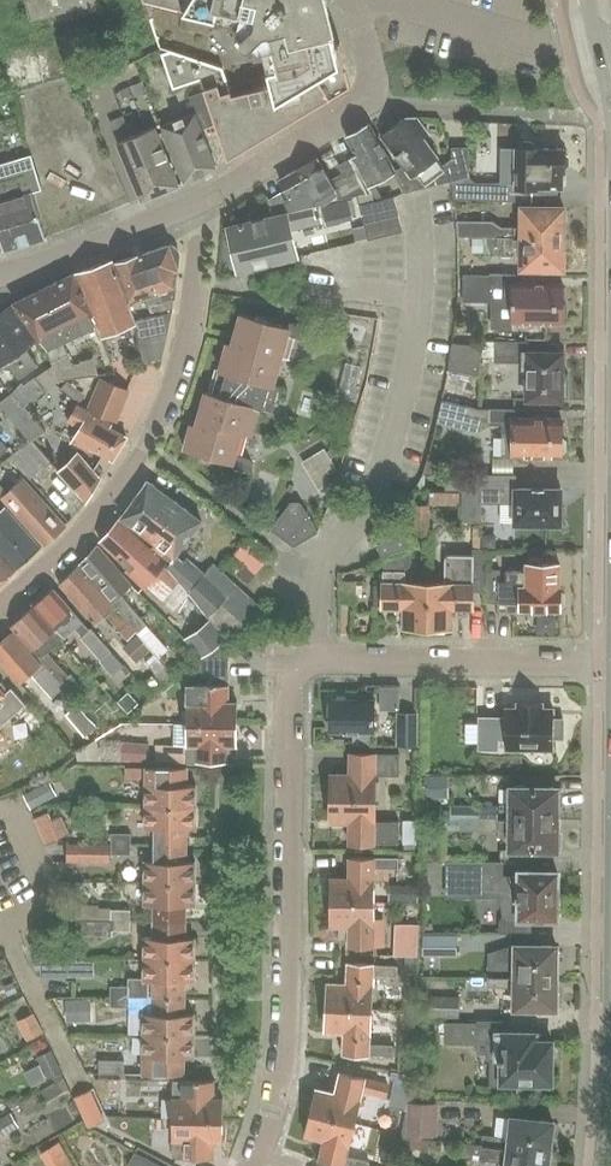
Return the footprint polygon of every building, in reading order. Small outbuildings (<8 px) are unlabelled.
[(86,0),(26,0),(30,21),(52,15),(52,14),(87,7),(86,0)] [(174,88),(200,79),(205,92),(215,123),(227,159),(351,85),(340,42),(327,0),(145,0),(174,88)] [(141,82),(134,85),(138,93),(145,90),(141,82)] [(128,87),(120,91),(123,98),(131,94),(128,87)] [(205,92),(190,97),(196,113),(201,128),(215,123),(205,92)] [(201,128),(196,113),(162,126),(184,182),(216,167),(201,128)] [(123,116),(110,122),(114,130),(127,124),(123,116)] [(420,189),(452,181),(470,177),(469,147),(452,148),(452,159),(443,166),(437,158),(438,157),(424,138),(429,134),(417,118),(406,117),(381,136),(404,167),(420,189)] [(369,186),(391,174),(395,171),(370,124),(347,137),(357,155),(353,157),(369,186)] [(155,127),(118,143),(142,201),(179,185),(155,127)] [(470,177),(452,181),(454,200),(503,201),(532,202),(532,188),(539,188),(539,187),(563,187),(563,172),(564,172),(565,149),(516,148),(516,185),(478,185),(470,177)] [(0,165),(0,238),(4,251),(46,238),(32,193),(42,190),(32,155),(0,165)] [(269,199),(271,206),(274,216),(286,213),(286,211),(317,205),(372,193),(369,186),(353,157),(340,165),(348,180),(335,187),(318,157),(276,182),(278,194),(269,199)] [(395,171),(391,174),(404,193),(419,189),(402,168),(395,171)] [(394,197),(360,206),(368,240),(403,232),(394,197)] [(274,216),(229,227),(239,271),(297,258),(291,230),(321,223),(317,205),(286,211),(286,213),(274,216)] [(458,237),(484,238),(564,238),(564,207),(522,207),(522,227),(514,227),(502,227),(493,221),(456,221),(458,237)] [(564,269),(564,238),(484,238),(484,239),(484,252),(484,256),(498,256),(513,256),(515,254),(515,249),(521,249),(521,269),(564,269)] [(484,252),(484,239),(472,239),(472,252),(484,252)] [(181,287),(180,286),(166,246),(144,253),(159,301),(161,304),(178,299),(181,287)] [(151,305),(159,301),(144,253),(115,262),(130,304),(149,299),(151,305)] [(105,334),(137,325),(136,321),(114,261),(76,273),(105,334)] [(76,275),(44,290),(72,338),(95,328),(97,332),(102,330),(98,321),(76,275)] [(490,276),(463,275),(463,302),(492,302),(492,288),(490,288),(490,276)] [(512,299),(512,323),(563,323),(563,284),(516,283),(516,275),(490,275),(490,276),(490,288),(492,288),(505,288),(505,299),(512,299)] [(44,290),(15,304),(51,354),(56,352),(53,347),(72,338),(44,290)] [(39,341),(13,304),(0,314),(0,332),(5,339),(8,337),(20,355),(17,357),(28,373),(38,366),(27,350),(39,341)] [(133,313),(136,321),(142,319),(139,311),(133,313)] [(230,467),(250,473),(253,464),(250,459),(242,457),(248,434),(251,435),(259,408),(266,410),(268,404),(274,406),(280,387),(274,385),(281,358),(288,359),(294,338),(302,340),(307,337),(309,328),(290,323),(288,327),(241,314),(232,344),(227,343),(220,370),(216,369),(209,393),(205,392),(196,425),(191,424),(184,449),(232,463),(230,467)] [(141,340),(169,335),(171,334),(175,315),(138,322),(141,340)] [(28,373),(17,357),(20,355),(8,337),(5,339),(0,332),(0,369),(9,363),(20,379),(28,373)] [(141,340),(146,363),(165,362),(170,337),(169,335),(141,340)] [(495,356),(495,342),(482,342),(482,356),(495,356)] [(528,370),(527,399),(562,399),(563,353),(528,353),(529,342),(495,342),(495,363),(522,363),(522,370),(528,370)] [(481,377),(481,346),(452,345),(448,371),(481,377)] [(115,421),(129,389),(100,376),(86,408),(115,421)] [(13,392),(25,407),(31,402),(45,391),(36,377),(33,380),(24,386),(22,384),(19,386),(13,392)] [(504,456),(516,456),(562,457),(562,418),(515,418),(515,410),(479,409),(442,401),(437,423),(477,431),(489,423),(504,423),(504,456)] [(25,407),(12,417),(27,437),(30,441),(43,430),(40,426),(25,407)] [(126,437),(79,411),(72,419),(81,425),(72,441),(89,451),(91,447),(113,460),(126,437)] [(325,449),(306,461),(319,481),(326,476),(337,470),(331,458),(336,455),(332,450),(337,447),(330,435),(320,441),(325,449)] [(8,449),(0,438),(0,455),(8,449)] [(44,466),(26,445),(13,457),(31,478),(44,466)] [(61,471),(87,500),(99,481),(77,456),(61,471)] [(480,475),(445,475),(445,491),(480,491),(480,475)] [(481,475),(481,503),(515,503),(515,524),(561,524),(561,489),(516,488),(516,475),(481,475)] [(45,545),(66,527),(23,480),(2,497),(45,545)] [(176,564),(171,571),(174,576),(179,582),(188,592),(225,639),(226,638),(268,614),(213,564),(204,574),(186,558),(183,561),(176,555),(202,521),(148,481),(121,518),(155,543),(152,547),(176,564)] [(430,492),(430,504),(459,504),(459,492),(430,492)] [(301,501),(292,501),(271,528),(294,546),(319,530),(301,501)] [(428,535),(428,505),(412,505),(412,535),(428,535)] [(42,548),(5,507),(0,512),(0,553),(16,571),(42,548)] [(142,587),(164,563),(155,552),(120,518),(100,542),(129,569),(126,572),(142,587)] [(410,547),(405,534),(377,544),(382,557),(410,547)] [(482,535),(482,548),(496,548),(496,534),(482,535)] [(120,596),(131,585),(98,545),(80,564),(140,634),(163,659),(171,651),(120,596)] [(241,547),(234,554),(255,573),(263,563),(241,547)] [(486,570),(486,563),(486,550),(480,550),(473,550),(473,556),(445,556),(445,584),(428,583),(427,628),(452,628),(452,609),(472,610),(473,579),(486,578),(486,570)] [(427,628),(428,583),(410,583),(411,552),(384,561),(384,571),(383,585),(375,585),(374,605),(383,606),(383,608),(404,609),(403,628),(427,628)] [(16,571),(0,553),(0,585),(16,571)] [(486,570),(486,578),(486,603),(507,603),(507,612),(520,612),(520,613),(540,613),(540,610),(560,610),(560,609),(563,604),(564,604),(564,593),(563,593),(560,589),(560,587),(560,564),(526,564),(526,569),(521,569),(521,570),(507,570),(507,582),(500,582),(500,570),(486,570)] [(95,626),(105,617),(126,641),(137,633),(79,565),(59,584),(95,626)] [(146,585),(163,600),(165,597),(179,582),(174,576),(163,566),(146,585)] [(354,579),(342,579),(341,603),(354,603),(354,579)] [(179,582),(165,597),(176,606),(188,592),(179,582)] [(34,606),(63,640),(83,622),(53,589),(34,606)] [(49,652),(63,640),(34,606),(11,626),(62,684),(70,677),(49,652)] [(199,658),(224,638),(208,618),(183,638),(199,658)] [(111,651),(91,629),(81,638),(101,660),(111,651)] [(13,632),(0,643),(0,661),(20,683),(31,674),(52,698),(63,688),(42,663),(41,664),(13,632)] [(138,635),(126,645),(140,660),(152,650),(139,635),(138,635)] [(187,724),(237,724),(238,703),(229,703),(229,639),(227,639),(226,638),(225,639),(200,659),(199,673),(187,673),(187,685),(187,724)] [(153,654),(144,660),(162,684),(172,678),(163,666),(165,665),(153,654)] [(150,692),(158,685),(152,677),(143,684),(150,692)] [(0,687),(0,727),(25,705),(11,689),(6,693),(0,687)] [(138,703),(128,692),(117,702),(128,713),(138,703)] [(353,744),(371,745),(371,733),(373,733),(374,700),(331,700),(331,732),(353,733),(353,744)] [(480,718),(480,749),(497,749),(497,738),(506,738),(506,749),(553,749),(553,738),(563,738),(563,720),(554,720),(554,709),(543,708),(543,703),(518,703),(518,708),(507,708),(506,718),(480,718)] [(78,707),(67,716),(86,738),(96,729),(78,707)] [(418,747),(418,713),(396,713),(396,747),(418,747)] [(237,746),(237,724),(187,724),(187,726),(174,726),(174,746),(160,746),(160,761),(187,761),(187,763),(228,763),(228,746),(237,746)] [(146,744),(122,742),(120,759),(145,761),(146,744)] [(400,777),(400,765),(400,754),(350,754),(350,774),(331,774),(331,822),(350,822),(350,843),(397,843),(398,821),(375,820),(376,777),(400,777)] [(146,806),(196,807),(196,786),(187,786),(187,768),(146,768),(146,769),(146,781),(146,806)] [(146,781),(146,769),(125,769),(125,780),(146,781)] [(425,776),(425,797),(444,797),(444,776),(425,776)] [(30,809),(56,795),(48,781),(22,795),(30,809)] [(528,788),(525,785),(515,788),(511,788),(510,807),(451,806),(451,809),(424,809),(424,819),(460,819),(480,820),(480,819),(558,819),(558,805),(562,805),(562,791),(558,791),(558,788),(528,788)] [(196,829),(196,807),(146,806),(145,845),(186,845),(187,829),(196,829)] [(33,819),(46,845),(69,833),(61,817),(52,822),(47,812),(33,819)] [(558,833),(558,819),(480,819),(480,820),(460,819),(460,830),(510,830),(510,850),(514,850),(525,852),(527,850),(558,850),(558,847),(562,847),(562,833),(558,833)] [(403,820),(403,844),(404,844),(417,844),(417,820),(403,820)] [(112,845),(131,845),(131,834),(112,834),(112,845)] [(65,844),(65,862),(109,863),(109,845),(65,844)] [(131,855),(131,845),(112,845),(112,854),(131,855)] [(186,862),(186,845),(145,845),(145,883),(195,883),(196,862),(186,862)] [(330,902),(375,903),(375,881),(391,881),(391,868),(399,868),(399,858),(349,857),(349,878),(330,878),(330,902)] [(558,872),(519,872),(519,877),(501,877),(502,862),(448,862),(447,897),(501,897),(504,915),(498,920),(498,933),(525,934),(525,919),(557,919),(558,872)] [(195,905),(195,883),(145,883),(145,904),(154,904),(154,921),(186,921),(186,905),(195,905)] [(389,901),(417,902),(418,886),(389,886),(389,901)] [(374,919),(375,903),(330,902),(330,926),(349,926),(349,947),(387,947),(387,920),(374,919)] [(75,919),(131,921),(131,910),(111,910),(111,907),(99,907),(99,903),(76,904),(75,919)] [(131,931),(131,921),(75,919),(75,935),(111,935),(111,931),(131,931)] [(186,938),(186,921),(154,921),(154,938),(145,938),(144,959),(195,960),(195,938),(186,938)] [(394,924),(393,956),(405,956),(416,956),(417,957),(418,925),(394,924)] [(457,954),(457,934),(432,934),(432,954),(457,954)] [(487,977),(557,978),(557,964),(560,961),(560,953),(557,950),(557,946),(514,946),(514,944),(487,953),(487,977)] [(405,956),(404,972),(415,972),(416,956),(405,956)] [(195,981),(195,960),(144,959),(144,980),(130,979),(130,987),(130,997),(153,997),(185,998),(185,981),(195,981)] [(44,977),(70,977),(70,961),(44,961),(44,977)] [(327,1007),(371,1009),(373,975),(397,977),(398,966),(348,963),(347,984),(328,983),(327,1007)] [(556,991),(557,978),(487,977),(487,987),(515,988),(515,1008),(556,1009),(556,1005),(559,1003),(559,994),(556,991)] [(13,982),(4,986),(8,995),(17,991),(13,982)] [(111,997),(130,997),(130,987),(111,987),(111,997)] [(460,996),(426,995),(425,1016),(459,1017),(460,996)] [(130,1007),(130,997),(111,997),(111,1007),(130,1007)] [(185,1014),(185,998),(153,997),(153,1014),(144,1014),(144,1036),(194,1036),(194,1015),(185,1014)] [(83,1001),(66,1002),(67,1021),(84,1020),(83,1001)] [(368,1042),(371,1009),(327,1007),(326,1031),(348,1032),(347,1053),(391,1055),(392,1044),(368,1042)] [(42,1031),(32,1012),(15,1021),(25,1040),(42,1031)] [(503,1033),(503,1021),(478,1021),(478,1024),(446,1024),(446,1045),(478,1045),(478,1053),(489,1053),(489,1059),(491,1059),(490,1085),(518,1085),(518,1083),(552,1083),(552,1059),(556,1057),(558,1052),(557,1047),(552,1044),(552,1041),(538,1041),(538,1035),(546,1035),(546,1033),(503,1033)] [(194,1058),(194,1036),(144,1036),(143,1062),(143,1074),(184,1075),(185,1057),(194,1058)] [(402,1047),(401,1070),(413,1071),(414,1047),(402,1047)] [(37,1057),(48,1078),(62,1071),(52,1050),(37,1057)] [(99,1060),(99,1072),(123,1072),(124,1061),(99,1060)] [(394,1081),(390,1107),(406,1110),(412,1076),(407,1075),(391,1071),(390,1078),(394,1081)] [(384,1095),(387,1084),(340,1073),(335,1093),(317,1089),(311,1113),(353,1123),(361,1090),(384,1095)] [(173,1096),(173,1119),(223,1119),(224,1098),(214,1098),(214,1082),(214,1081),(213,1081),(173,1080),(173,1096)] [(105,1121),(91,1092),(75,1100),(89,1129),(105,1121)] [(408,1103),(408,1121),(438,1122),(438,1104),(408,1103)] [(10,1112),(0,1118),(0,1137),(18,1126),(10,1112)] [(353,1123),(311,1113),(306,1136),(324,1140),(319,1161),(342,1165),(374,1165),(369,1164),(369,1162),(346,1156),(353,1123)] [(483,1146),(550,1153),(551,1140),(554,1137),(555,1129),(553,1126),(553,1122),(512,1118),(509,1141),(484,1138),(483,1146)] [(173,1119),(173,1155),(177,1158),(214,1158),(214,1141),(223,1141),(223,1119),(173,1119)] [(61,1143),(43,1155),(49,1165),(75,1165),(61,1143)] [(483,1146),(483,1147),(463,1145),(462,1154),(482,1157),(482,1160),(507,1163),(506,1165),(548,1165),(550,1153),(483,1146)] [(137,1154),(135,1153),(128,1165),(161,1165),(137,1154)]
